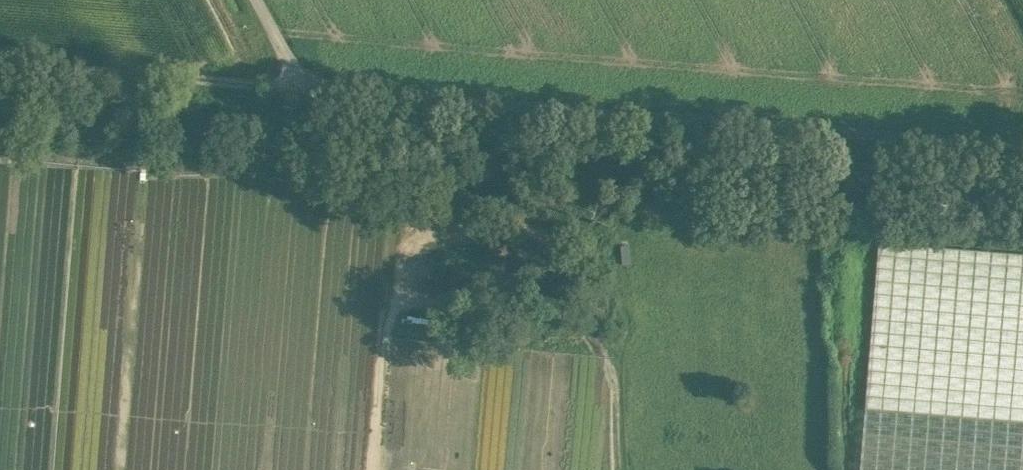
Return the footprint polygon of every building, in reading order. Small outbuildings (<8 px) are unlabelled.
[(878,243),(865,410),(1022,423),(1022,255),(878,243)] [(865,410),(860,469),(1022,469),(1022,423),(865,410)]
